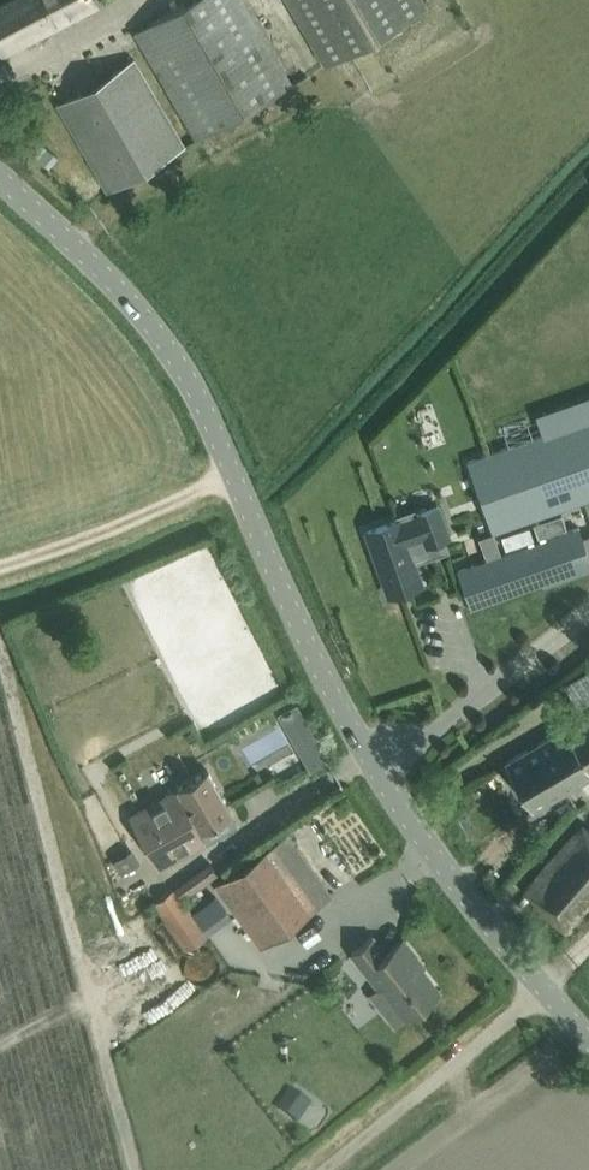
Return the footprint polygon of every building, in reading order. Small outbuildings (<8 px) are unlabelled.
[(0,3),(0,50),(1,52),(97,2),(96,0),(6,0),(0,3)] [(196,137),(291,82),(244,0),(187,0),(134,31),(196,137)] [(324,63),(426,4),(423,0),(288,0),(324,63)] [(57,103),(106,189),(183,144),(133,59),(57,103)] [(467,459),(492,531),(588,497),(588,417),(467,459)] [(448,535),(437,504),(414,513),(415,515),(399,521),(398,518),(366,530),(383,578),(390,576),(395,591),(421,582),(406,541),(422,535),(425,543),(448,535)] [(561,513),(533,523),(537,535),(565,526),(561,513)] [(529,525),(500,534),(505,548),(533,538),(529,525)] [(459,569),(471,606),(541,582),(542,587),(588,570),(588,557),(579,528),(459,569)] [(549,734),(504,761),(532,808),(588,775),(588,716),(568,728),(566,724),(549,734)] [(301,750),(310,766),(326,757),(317,740),(301,750)] [(176,788),(146,804),(130,814),(159,866),(207,839),(200,828),(231,810),(207,768),(175,786),(176,788)] [(588,903),(588,829),(582,823),(571,834),(546,862),(524,889),(537,903),(536,904),(565,929),(588,903)] [(331,894),(286,832),(215,883),(260,946),(331,894)] [(139,855),(120,863),(127,878),(146,870),(139,855)] [(173,887),(153,901),(187,948),(207,934),(173,887)] [(416,955),(402,938),(385,951),(372,935),(351,952),(378,985),(381,983),(406,1015),(438,989),(413,957),(416,955)] [(192,971),(213,986),(228,963),(207,949),(192,971)]
